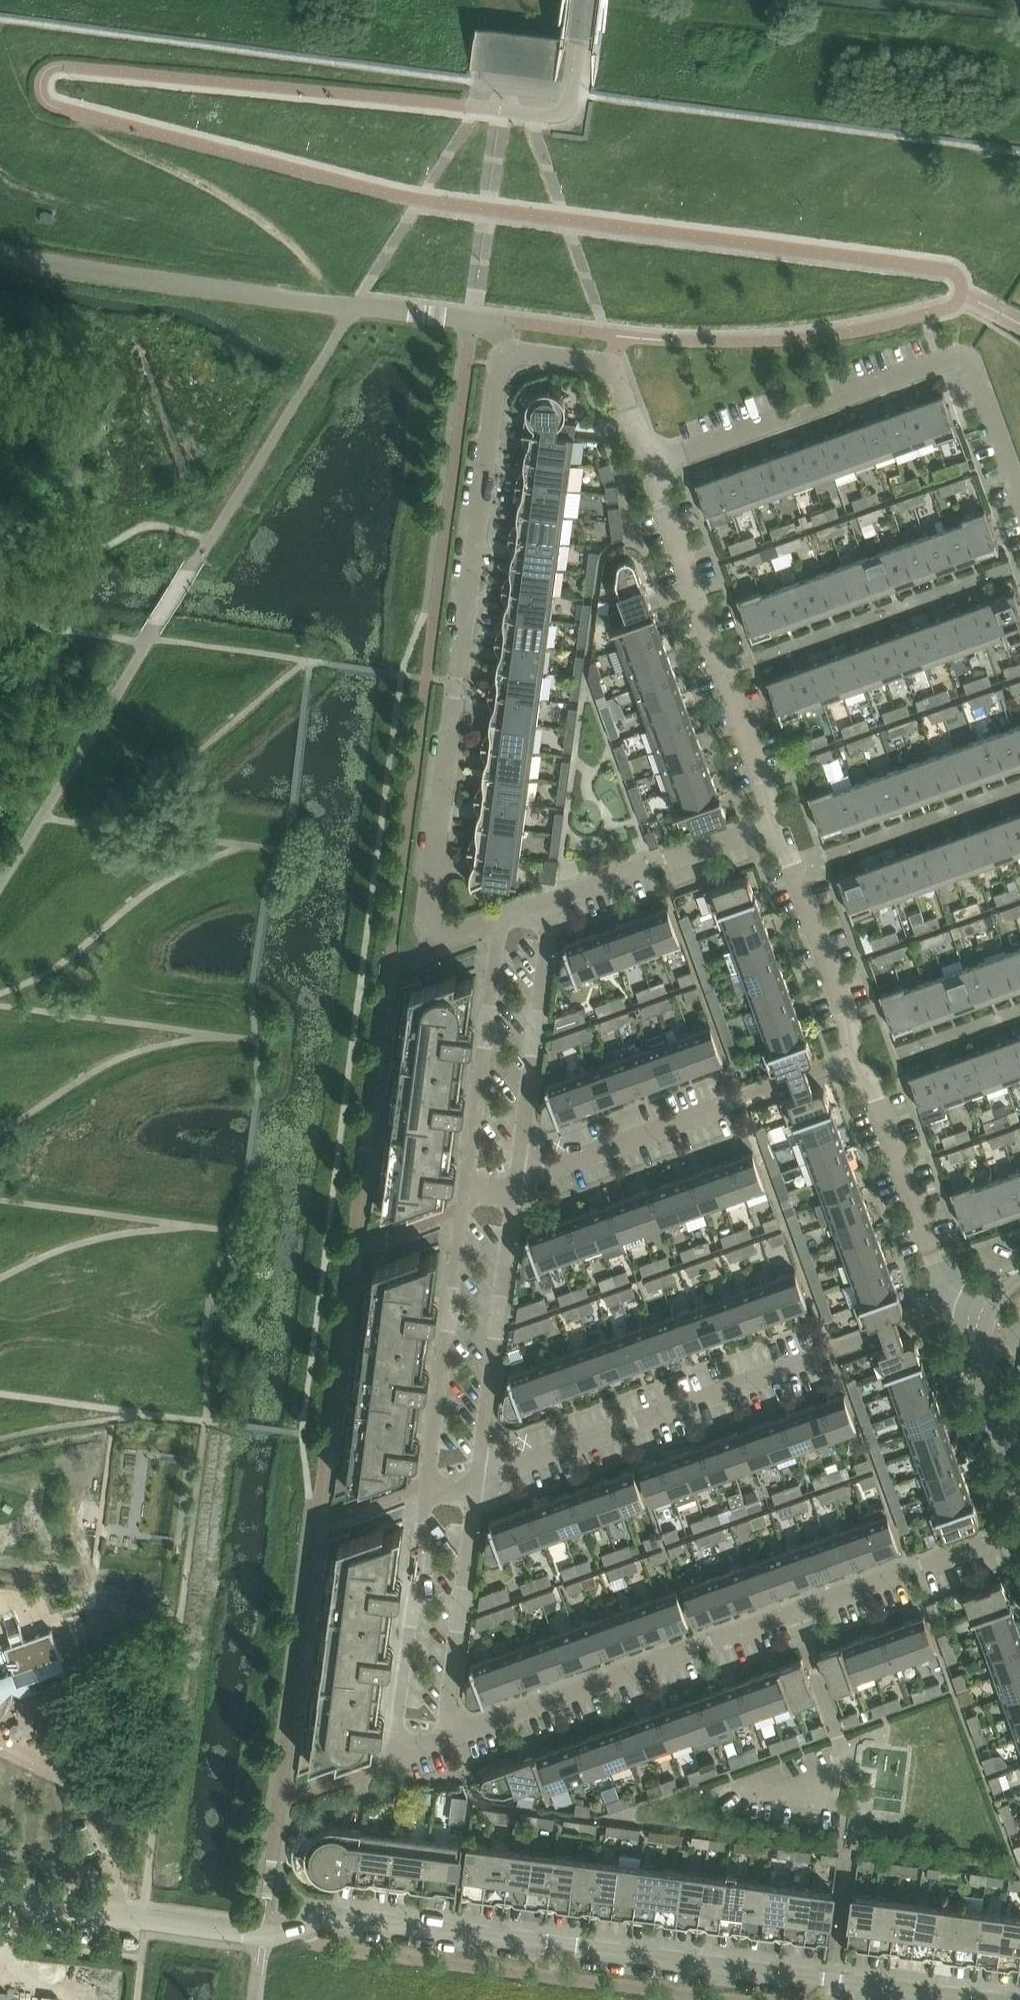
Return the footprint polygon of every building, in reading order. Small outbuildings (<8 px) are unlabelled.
[(555,391),(551,390),(546,389),(542,390),(538,391),(535,393),(532,396),(530,399),(528,402),(527,406),(527,407),(526,410),(527,414),(528,417),(530,420),(532,423),(535,425),(534,430),(523,429),(523,430),(541,432),(548,433),(554,433),(562,435),(575,436),(577,424),(577,423),(578,422),(563,420),(565,417),(566,413),(567,409),(566,405),(565,402),(564,398),(561,395),(558,393),(555,391)] [(958,433),(944,393),(923,401),(935,436),(934,436),(936,441),(958,433)] [(935,436),(923,401),(902,408),(915,443),(934,437),(935,441),(936,441),(934,436),(935,436)] [(915,443),(902,408),(882,416),(895,451),(915,443)] [(895,451),(882,416),(862,423),(874,458),(895,451)] [(874,458),(862,423),(841,430),(854,465),(874,458)] [(572,462),(575,436),(562,435),(554,433),(548,433),(541,432),(523,430),(534,432),(533,436),(531,436),(530,440),(530,441),(529,443),(527,448),(526,450),(526,452),(525,456),(538,458),(559,461),(572,462)] [(854,465),(841,430),(821,438),(834,473),(854,465)] [(834,473),(821,438),(801,445),(813,480),(834,473)] [(813,480),(801,445),(780,452),(793,487),(813,480)] [(793,487),(780,452),(759,460),(772,495),(793,487)] [(568,489),(572,462),(559,461),(538,458),(525,456),(524,461),(524,463),(525,467),(525,469),(525,470),(525,472),(525,474),(525,478),(528,478),(527,482),(517,481),(516,481),(516,482),(534,484),(555,487),(568,489)] [(772,495),(759,460),(739,467),(752,502),(772,495)] [(962,471),(959,461),(946,466),(949,475),(962,471)] [(615,477),(610,462),(599,466),(604,481),(615,477)] [(949,475),(946,466),(934,470),(937,480),(949,475)] [(752,502),(739,467),(719,474),(731,509),(733,509),(734,513),(733,514),(735,513),(733,509),(752,502)] [(731,509),(719,474),(698,482),(711,518),(712,521),(733,514),(734,513),(733,509),(731,509)] [(921,486),(917,476),(905,480),(909,490),(921,486)] [(968,486),(964,476),(952,481),(955,491),(968,486)] [(909,490),(905,480),(893,485),(897,495),(909,490)] [(955,491),(952,481),(939,486),(943,495),(955,491)] [(565,515),(568,489),(555,487),(534,484),(516,482),(516,483),(527,484),(527,489),(524,488),(523,492),(523,494),(522,497),(520,500),(519,502),(519,504),(518,509),(531,510),(552,513),(565,515)] [(620,500),(618,484),(606,486),(608,501),(620,500)] [(880,500),(877,491),(865,495),(868,505),(880,500)] [(927,501),(923,491),(911,496),(914,506),(927,501)] [(868,505),(865,495),(852,499),(856,509),(868,505)] [(914,506),(911,496),(899,500),(902,510),(914,506)] [(840,515),(836,505),(824,510),(827,519),(840,515)] [(622,521),(621,506),(609,507),(611,523),(622,521)] [(886,516),(882,506),(870,510),(874,520),(886,516)] [(999,548),(987,512),(985,508),(963,516),(964,521),(966,521),(978,555),(999,548)] [(561,541),(565,515),(552,513),(531,510),(518,509),(518,512),(518,514),(518,515),(518,517),(518,519),(518,521),(519,523),(519,526),(518,530),(521,530),(521,535),(510,534),(528,537),(549,539),(561,541)] [(827,519),(824,510),(812,514),(815,524),(827,519)] [(874,520),(870,510),(858,515),(861,525),(874,520)] [(964,521),(963,516),(962,517),(964,521),(945,528),(958,563),(978,555),(966,521),(964,521)] [(798,530),(795,520),(783,525),(786,534),(798,530)] [(624,537),(622,521),(611,523),(613,541),(622,537),(624,537)] [(845,530),(842,521),(830,525),(833,535),(845,530)] [(786,534),(783,525),(771,529),(774,539),(786,534)] [(833,535),(830,525),(817,529),(821,539),(833,535)] [(958,563),(945,528),(925,535),(938,570),(958,563)] [(558,567),(561,541),(549,539),(528,537),(510,534),(510,535),(520,536),(520,541),(517,541),(517,542),(516,544),(516,546),(515,548),(513,552),(513,553),(512,555),(512,558),(511,561),(524,563),(545,566),(558,567)] [(758,544),(754,535),(742,539),(746,549),(758,544)] [(938,570),(925,535),(905,543),(917,577),(938,570)] [(804,545),(801,536),(788,540),(792,550),(804,545)] [(746,549),(742,539),(729,544),(733,554),(746,549)] [(792,550),(788,540),(776,544),(780,554),(792,550)] [(917,577),(905,543),(884,550),(897,585),(917,577)] [(600,554),(601,552),(591,550),(588,571),(596,572),(597,563),(598,561),(598,558),(599,556),(600,554)] [(763,560),(760,550),(748,554),(751,564),(763,560)] [(897,585),(884,550),(864,557),(877,592),(897,585)] [(751,564),(748,554),(735,559),(738,569),(751,564)] [(877,592),(864,557),(844,564),(856,599),(877,592)] [(654,612),(636,564),(635,562),(634,560),(632,559),(630,558),(627,558),(624,559),(622,560),(620,562),(619,564),(618,566),(617,581),(621,594),(616,595),(614,611),(614,612),(621,609),(626,622),(654,612)] [(554,593),(558,567),(545,566),(524,563),(511,561),(511,566),(511,568),(511,570),(511,571),(511,573),(512,575),(512,577),(512,579),(511,582),(514,583),(513,587),(503,586),(503,587),(521,589),(542,592),(554,593)] [(856,599),(844,564),(823,572),(836,607),(856,599)] [(594,594),(596,572),(588,571),(585,593),(594,594)] [(836,607),(823,572),(803,579),(815,614),(836,607)] [(815,614),(803,579),(782,587),(795,621),(815,614)] [(551,620),(554,593),(542,592),(521,589),(503,587),(513,589),(513,593),(510,593),(510,595),(510,597),(509,598),(508,600),(507,604),(506,607),(505,610),(505,613),(517,615),(538,618),(551,620)] [(795,621),(782,587),(764,593),(762,589),(763,593),(762,594),(774,629),(795,621)] [(763,593),(762,589),(739,597),(753,636),(774,629),(762,594),(763,593)] [(1015,591),(994,599),(1006,634),(1005,634),(1007,638),(1019,634),(1019,604),(1015,591)] [(1006,634),(994,599),(973,606),(986,641),(1005,634),(1006,639),(1007,638),(1005,634),(1006,634)] [(589,624),(592,603),(583,602),(581,623),(589,624)] [(986,641),(973,606),(953,613),(966,648),(986,641)] [(661,632),(654,612),(626,622),(621,609),(614,612),(614,611),(609,613),(621,647),(661,632)] [(548,646),(551,620),(538,618),(517,615),(505,613),(504,616),(504,620),(504,622),(504,624),(505,626),(505,627),(505,629),(505,633),(505,635),(507,635),(507,640),(496,638),(496,639),(514,641),(535,644),(548,646)] [(966,648),(953,613),(932,621),(945,656),(966,648)] [(945,656),(932,621),(912,628),(924,663),(945,656)] [(587,646),(589,624),(581,623),(578,645),(587,646)] [(924,663),(912,628),(891,636),(904,670),(924,663)] [(668,653),(661,632),(621,647),(628,667),(668,653)] [(904,670),(891,636),(871,643),(884,678),(904,670)] [(544,672),(548,646),(535,644),(514,641),(496,639),(496,640),(506,641),(506,646),(503,645),(503,647),(502,651),(502,652),(500,657),(499,658),(499,660),(498,663),(498,666),(511,667),(531,670),(544,672)] [(884,678),(871,643),(851,650),(863,685),(884,678)] [(863,685),(851,650),(830,658),(843,692),(863,685)] [(675,673),(668,653),(628,667),(635,688),(675,673)] [(583,677),(585,655),(577,654),(574,676),(583,677)] [(843,692),(830,658),(810,665),(823,700),(843,692)] [(602,677),(597,660),(591,662),(589,677),(591,680),(600,677),(600,678),(602,677)] [(1017,663),(1005,668),(1008,677),(1019,673),(1019,671),(1017,663)] [(823,700),(810,665),(790,672),(803,707),(804,706),(805,711),(804,711),(806,711),(804,706),(823,700)] [(541,698),(544,672),(531,670),(511,667),(498,666),(497,669),(497,672),(497,674),(498,680),(498,682),(498,683),(498,687),(501,687),(500,692),(490,691),(489,691),(507,694),(528,696),(541,698)] [(803,707),(790,672),(769,680),(783,719),(804,711),(805,711),(804,706),(803,707)] [(683,694),(675,673),(635,688),(643,708),(683,694)] [(992,683),(988,673),(976,678),(980,688),(992,683)] [(580,698),(583,677),(574,676),(571,697),(580,698)] [(605,693),(600,678),(600,677),(591,680),(596,697),(605,693)] [(980,688),(976,678),(964,682),(968,692),(980,688)] [(1010,683),(1014,693),(1019,691),(1019,680),(1010,683)] [(951,698),(947,688),(935,693),(939,702),(951,698)] [(998,699),(994,689),(982,693),(986,703),(998,699)] [(537,724),(541,698),(528,696),(507,694),(489,691),(489,692),(500,693),(499,698),(496,698),(496,699),(496,701),(495,703),(495,705),(493,709),(492,710),(492,712),(492,713),(491,718),(504,720),(525,723),(537,724)] [(939,702),(935,693),(923,697),(926,707),(939,702)] [(986,703),(982,693),(970,698),(973,708),(986,703)] [(690,714),(683,694),(643,708),(650,728),(690,714)] [(614,718),(609,702),(600,706),(605,721),(614,718)] [(910,713),(907,703),(894,707),(898,717),(910,713)] [(956,714),(953,704),(941,708),(944,718),(956,714)] [(576,729),(579,708),(570,707),(567,728),(576,729)] [(898,717),(894,707),(882,712),(886,722),(898,717)] [(944,718),(941,708),(929,713),(932,722),(944,718)] [(697,734),(690,714),(650,728),(657,749),(697,734)] [(534,750),(537,724),(525,723),(504,720),(491,718),(490,723),(490,725),(490,727),(491,728),(491,730),(491,739),(494,740),(493,744),(482,743),(482,744),(500,746),(521,749),(534,750)] [(620,734),(614,718),(605,721),(611,737),(620,734)] [(870,727),(866,718),(854,722),(857,732),(870,727)] [(916,728),(912,718),(900,723),(904,733),(916,728)] [(857,732),(854,722),(842,726),(845,736),(857,732)] [(904,733),(900,723),(888,727),(891,737),(904,733)] [(1017,725),(996,733),(1009,768),(1019,764),(1019,735),(1017,725)] [(573,751),(576,729),(567,728),(564,750),(573,751)] [(829,742),(825,732),(813,737),(817,746),(829,742)] [(875,743),(872,733),(859,737),(863,747),(875,743)] [(1009,768),(996,733),(976,740),(988,775),(1009,768)] [(705,755),(697,734),(657,749),(664,769),(705,755)] [(817,746),(813,737),(800,741),(804,751),(817,746)] [(863,747),(859,737),(847,742),(851,752),(863,747)] [(988,775),(976,740),(955,748),(968,782),(988,775)] [(629,759),(623,743),(614,746),(620,762),(629,759)] [(530,777),(534,750),(521,749),(500,746),(482,744),(493,746),(492,750),(490,750),(489,754),(489,755),(488,757),(486,762),(485,764),(484,767),(484,771),(497,772),(518,775),(530,777)] [(835,757),(831,748),(819,752),(822,762),(835,757)] [(968,782),(955,748),(935,755),(947,790),(968,782)] [(822,762),(819,752),(806,757),(809,767),(822,762)] [(712,775),(705,755),(664,769),(672,789),(712,775)] [(947,790),(935,755),(914,762),(927,797),(947,790)] [(569,782),(572,760),(563,759),(560,780),(569,782)] [(635,775),(629,759),(620,762),(626,778),(635,775)] [(927,797),(914,762),(894,769),(907,804),(927,797)] [(907,804),(894,769),(874,777),(886,812),(907,804)] [(527,803),(530,777),(518,775),(497,772),(484,771),(483,775),(483,777),(484,779),(484,781),(484,783),(485,786),(485,788),(484,791),(487,792),(486,797),(476,796),(476,795),(475,796),(494,798),(514,801),(527,803)] [(675,811),(719,795),(712,775),(672,789),(679,809),(675,811)] [(886,812),(874,777),(853,784),(866,819),(886,812)] [(566,803),(569,782),(560,780),(557,802),(566,803)] [(644,799),(638,784),(629,787),(635,803),(644,799)] [(866,819),(853,784),(835,791),(833,786),(831,787),(833,787),(834,791),(833,791),(846,826),(866,819)] [(831,787),(810,795),(824,834),(846,826),(833,791),(834,791),(833,787),(831,787)] [(727,816),(719,795),(675,811),(683,832),(727,816)] [(524,829),(527,803),(514,801),(494,798),(475,796),(475,797),(486,798),(485,803),(483,802),(482,804),(482,806),(482,808),(481,809),(479,815),(478,816),(478,818),(477,820),(477,823),(490,825),(511,827),(524,829)] [(649,815),(644,799),(635,803),(640,818),(649,815)] [(562,834),(565,813),(556,811),(553,833),(562,834)] [(1004,818),(1016,853),(1019,852),(1019,812),(1004,818)] [(1016,853),(1004,818),(983,826),(996,861),(1016,853)] [(520,855),(524,829),(511,827),(490,825),(477,823),(477,826),(477,829),(477,833),(477,835),(477,837),(478,839),(478,840),(477,844),(480,844),(480,849),(468,848),(486,851),(507,853),(520,855)] [(996,861),(983,826),(963,833),(975,868),(996,861)] [(660,845),(654,829),(645,832),(651,848),(660,845)] [(559,856),(562,834),(553,833),(551,854),(559,856)] [(975,868),(963,833),(942,840),(955,875),(975,868)] [(955,875),(942,840),(922,848),(935,883),(955,875)] [(517,881),(520,855),(507,853),(486,851),(468,848),(468,849),(479,850),(479,855),(476,855),(476,856),(475,860),(474,863),(472,867),(471,871),(471,875),(471,880),(472,884),(482,879),(486,878),(504,880),(518,882),(518,881),(517,881)] [(935,883),(922,848),(902,855),(914,890),(935,883)] [(914,890),(902,855),(881,862),(894,897),(914,890)] [(556,882),(559,860),(546,859),(545,865),(543,865),(541,880),(556,882)] [(894,897),(881,862),(861,870),(874,904),(875,904),(877,909),(875,909),(877,909),(875,904),(894,897)] [(874,904),(861,870),(840,877),(854,917),(875,909),(877,909),(875,904),(874,904)] [(755,895),(749,879),(749,878),(748,877),(746,876),(744,876),(743,876),(705,889),(713,912),(721,909),(720,908),(755,895)] [(1019,886),(1006,890),(1009,900),(1019,896),(1019,890),(1019,886)] [(1009,900),(1006,890),(994,895),(998,904),(1009,900)] [(762,915),(755,895),(720,908),(721,909),(713,912),(720,909),(727,928),(762,915)] [(981,910),(978,900),(965,905),(969,915),(981,910)] [(1011,906),(1015,916),(1019,914),(1019,903),(1011,906)] [(969,915),(965,905),(953,909),(957,919),(969,915)] [(681,941),(669,906),(648,914),(660,949),(681,941)] [(1015,916),(1011,906),(1000,910),(1003,920),(1015,916)] [(660,949),(648,914),(627,921),(640,956),(660,949)] [(696,934),(689,914),(680,917),(687,937),(696,934)] [(770,936),(762,915),(727,928),(735,948),(770,936)] [(941,925),(937,915),(925,919),(929,929),(941,925)] [(987,926),(984,916),(971,921),(974,930),(987,926)] [(929,929),(925,919),(913,924),(916,934),(929,929)] [(640,956),(627,921),(607,929),(619,963),(640,956)] [(974,930),(971,921),(959,925),(963,935),(974,930)] [(619,963),(607,929),(587,936),(599,971),(619,963)] [(900,940),(897,930),(884,934),(888,944),(900,940)] [(946,940),(943,931),(930,935),(933,945),(946,940)] [(701,950),(696,934),(687,937),(693,953),(701,950)] [(888,944),(884,934),(871,939),(875,949),(888,944)] [(933,945),(930,935),(918,939),(922,949),(933,945)] [(599,971),(587,936),(565,944),(569,954),(566,954),(565,955),(564,956),(563,957),(563,958),(562,959),(561,970),(561,973),(562,976),(564,978),(566,980),(569,981),(572,980),(599,971)] [(742,969),(777,956),(770,936),(735,948),(735,949),(725,952),(732,972),(742,969)] [(906,955),(902,945),(890,950),(894,959),(906,955)] [(1006,952),(1018,987),(1019,987),(1019,947),(1006,952)] [(707,966),(701,950),(693,953),(699,969),(707,966)] [(894,959),(890,950),(877,954),(880,964),(894,959)] [(1018,987),(1006,952),(985,960),(998,995),(1018,987)] [(784,976),(777,956),(742,969),(749,989),(784,976)] [(998,995),(985,960),(965,967),(978,1002),(998,995)] [(713,982),(707,966),(699,969),(704,985),(713,982)] [(978,1002),(965,967),(945,974),(957,1009),(978,1002)] [(695,980),(692,970),(679,975),(682,985),(695,980)] [(460,1088),(466,1041),(468,1041),(470,1041),(471,1041),(473,1040),(474,1039),(475,1037),(477,1021),(471,1020),(469,1020),(475,976),(454,983),(455,974),(422,986),(423,978),(401,986),(370,1221),(446,1194),(449,1178),(451,1178),(452,1178),(454,1177),(455,1176),(456,1175),(457,1173),(459,1157),(451,1156),(457,1109),(459,1110),(461,1110),(463,1109),(464,1108),(465,1107),(466,1105),(468,1089),(462,1088),(460,1088)] [(957,1009),(945,974),(925,982),(937,1017),(957,1009)] [(792,997),(784,976),(749,989),(757,1010),(792,997)] [(668,990),(664,981),(650,985),(654,995),(668,990)] [(719,998),(713,982),(704,985),(710,1001),(719,998)] [(937,1017),(925,982),(906,989),(904,984),(905,989),(904,989),(917,1024),(937,1017)] [(905,989),(904,984),(881,992),(895,1032),(917,1024),(904,989),(905,989)] [(654,995),(650,985),(637,990),(640,1000),(654,995)] [(701,996),(698,986),(684,991),(688,1001),(701,996)] [(627,1005),(623,995),(610,1000),(613,1010),(627,1005)] [(673,1006),(670,996),(656,1001),(659,1011),(673,1006)] [(799,1017),(792,997),(757,1010),(764,1030),(799,1017)] [(725,1014),(719,998),(710,1001),(716,1017),(725,1014)] [(613,1010),(610,1000),(596,1005),(599,1015),(613,1010)] [(659,1011),(656,1001),(642,1006),(646,1016),(659,1011)] [(586,1020),(582,1008),(556,1017),(555,1031),(586,1020)] [(632,1020),(629,1011),(615,1016),(619,1025),(632,1020)] [(730,1030),(725,1014),(716,1017),(722,1033),(730,1030)] [(619,1025),(615,1016),(601,1021),(605,1030),(619,1025)] [(806,1038),(799,1017),(764,1030),(771,1049),(763,1052),(771,1049),(771,1050),(806,1038)] [(593,1037),(588,1025),(576,1030),(580,1042),(593,1037)] [(724,1060),(712,1025),(690,1032),(703,1067),(724,1060)] [(580,1042),(576,1030),(564,1034),(569,1046),(580,1042)] [(736,1046),(730,1030),(722,1033),(728,1049),(736,1046)] [(703,1067),(690,1032),(670,1040),(682,1075),(703,1067)] [(569,1046),(564,1034),(554,1038),(552,1052),(569,1046)] [(813,1056),(812,1054),(806,1038),(771,1050),(771,1049),(763,1052),(771,1074),(788,1068),(793,1082),(810,1075),(805,1062),(809,1061),(811,1060),(812,1059),(812,1057),(813,1056)] [(1014,1038),(993,1045),(1006,1080),(1019,1075),(1019,1054),(1014,1038)] [(682,1075),(670,1040),(650,1047),(662,1082),(682,1075)] [(1006,1080),(993,1045),(973,1053),(985,1087),(1006,1080)] [(743,1065),(736,1046),(728,1049),(735,1069),(743,1065)] [(662,1082),(650,1047),(629,1054),(642,1089),(662,1082)] [(985,1087),(973,1053),(953,1060),(965,1095),(985,1087)] [(642,1089),(629,1054),(609,1062),(621,1097),(642,1089)] [(953,1060),(932,1067),(945,1102),(946,1102),(948,1106),(946,1102),(965,1095),(953,1060)] [(621,1097),(609,1062),(589,1069),(601,1104),(621,1097)] [(945,1102),(932,1067),(911,1075),(925,1114),(948,1106),(946,1102),(945,1102)] [(601,1104),(589,1069),(568,1076),(581,1111),(601,1104)] [(831,1107),(826,1091),(825,1089),(823,1088),(822,1087),(820,1087),(818,1087),(815,1088),(811,1079),(810,1075),(793,1082),(794,1085),(797,1095),(781,1101),(789,1123),(797,1120),(796,1119),(831,1107)] [(581,1111),(568,1076),(547,1084),(551,1094),(547,1096),(546,1096),(545,1097),(544,1098),(544,1100),(542,1112),(543,1115),(544,1117),(546,1119),(549,1121),(551,1121),(554,1121),(581,1111)] [(839,1127),(831,1107),(796,1119),(797,1120),(789,1123),(797,1121),(803,1140),(839,1127)] [(1012,1122),(1008,1113),(996,1117),(1000,1127),(1012,1122)] [(1000,1127),(996,1117),(984,1122),(988,1131),(1000,1127)] [(772,1145),(765,1125),(756,1128),(763,1148),(772,1145)] [(846,1147),(839,1127),(803,1140),(811,1160),(846,1147)] [(971,1137),(968,1127),(956,1132),(959,1142),(971,1137)] [(1017,1138),(1014,1128),(1002,1133),(1005,1142),(1017,1138)] [(959,1142),(956,1132),(943,1136),(946,1146),(959,1142)] [(1005,1142),(1002,1133),(990,1137),(993,1147),(1005,1142)] [(977,1153),(973,1143),(961,1147),(965,1157),(977,1153)] [(778,1162),(772,1145),(763,1148),(770,1165),(778,1162)] [(853,1168),(846,1147),(811,1160),(818,1180),(853,1168)] [(965,1157),(961,1147),(948,1152),(952,1162),(965,1157)] [(766,1186),(754,1151),(732,1159),(745,1194),(766,1186)] [(745,1194),(732,1159),(712,1166),(725,1201),(745,1194)] [(784,1179),(778,1162),(770,1165),(776,1182),(784,1179)] [(725,1201),(712,1166),(692,1174),(704,1209),(725,1201)] [(861,1188),(853,1168),(818,1180),(826,1201),(861,1188)] [(1016,1172),(996,1179),(1008,1214),(1019,1210),(1019,1183),(1016,1172)] [(704,1209),(692,1174),(671,1181),(684,1216),(704,1209)] [(790,1196),(784,1179),(776,1182),(782,1199),(790,1196)] [(1008,1214),(996,1179),(977,1186),(975,1187),(988,1222),(1008,1214)] [(684,1216),(671,1181),(651,1188),(664,1223),(684,1216)] [(975,1187),(977,1186),(975,1181),(952,1190),(966,1229),(988,1222),(975,1187)] [(664,1223),(651,1188),(631,1196),(643,1231),(664,1223)] [(833,1221),(868,1209),(861,1188),(826,1201),(816,1204),(823,1225),(833,1221)] [(646,1237),(643,1231),(631,1196),(610,1203),(623,1238),(625,1245),(626,1244),(630,1247),(643,1242),(645,1237),(646,1237)] [(796,1213),(790,1196),(782,1199),(788,1216),(796,1213)] [(623,1238),(610,1203),(590,1210),(602,1245),(623,1238)] [(875,1229),(868,1209),(833,1221),(840,1242),(875,1229)] [(602,1245),(590,1210),(569,1218),(582,1253),(602,1245)] [(802,1230),(796,1213),(788,1216),(794,1233),(802,1230)] [(780,1225),(777,1216),(763,1220),(767,1230),(780,1225)] [(582,1253),(569,1218),(549,1225),(561,1260),(582,1253)] [(561,1260),(549,1225),(528,1233),(531,1243),(527,1244),(526,1245),(525,1246),(525,1247),(524,1248),(523,1260),(523,1263),(524,1265),(526,1268),(528,1269),(531,1270),(534,1270),(561,1260)] [(752,1235),(749,1226),(735,1231),(739,1240),(752,1235)] [(883,1249),(875,1229),(840,1242),(848,1262),(883,1249)] [(809,1247),(802,1230),(794,1233),(800,1250),(809,1247)] [(739,1240),(735,1231),(722,1235),(725,1245),(739,1240)] [(786,1241),(782,1231),(769,1236),(773,1246),(786,1241)] [(712,1250),(708,1240),(694,1245),(698,1255),(712,1250)] [(758,1251),(754,1241),(741,1246),(744,1256),(758,1251)] [(698,1255),(694,1245),(681,1250),(684,1260),(698,1255)] [(744,1256),(741,1246),(727,1251),(731,1261),(744,1256)] [(815,1264),(809,1247),(800,1250),(806,1267),(815,1264)] [(855,1282),(890,1270),(883,1249),(848,1262),(855,1282)] [(424,1364),(430,1317),(432,1317),(434,1317),(436,1317),(437,1316),(438,1315),(438,1313),(440,1297),(435,1296),(433,1296),(439,1251),(418,1259),(419,1250),(386,1262),(387,1254),(365,1262),(334,1497),(410,1470),(413,1454),(415,1454),(416,1454),(418,1453),(419,1452),(420,1451),(421,1449),(423,1433),(417,1433),(415,1432),(421,1385),(423,1386),(425,1386),(427,1385),(428,1384),(429,1383),(430,1381),(432,1365),(426,1364),(424,1364)] [(671,1265),(668,1255),(654,1260),(657,1270),(671,1265)] [(717,1266),(714,1256),(700,1261),(704,1271),(717,1266)] [(657,1270),(654,1260),(640,1265),(644,1275),(657,1270)] [(704,1271),(700,1261),(686,1266),(690,1275),(704,1271)] [(821,1281),(815,1264),(806,1267),(812,1284),(821,1281)] [(630,1279),(627,1270),(613,1275),(616,1284),(630,1279)] [(677,1280),(673,1270),(659,1275),(663,1285),(677,1280)] [(809,1305),(796,1270),(775,1278),(788,1313),(809,1305)] [(897,1290),(890,1270),(855,1282),(862,1301),(854,1304),(862,1301),(862,1302),(897,1290)] [(616,1284),(613,1275),(599,1279),(603,1289),(616,1284)] [(663,1285),(659,1275),(646,1280),(649,1290),(663,1285)] [(788,1313),(775,1278),(755,1285),(767,1320),(788,1313)] [(827,1298),(821,1281),(812,1284),(818,1301),(827,1298)] [(589,1294),(586,1284),(572,1289),(575,1299),(589,1294)] [(636,1295),(632,1285),(618,1290),(622,1300),(636,1295)] [(767,1320),(755,1285),(734,1292),(747,1327),(767,1320)] [(575,1299),(572,1289),(558,1294),(562,1304),(575,1299)] [(622,1300),(618,1290),(605,1295),(608,1305),(622,1300)] [(903,1308),(903,1306),(897,1290),(862,1302),(862,1301),(854,1304),(862,1326),(879,1321),(881,1327),(884,1334),(901,1327),(896,1314),(900,1313),(901,1312),(903,1311),(903,1309),(903,1308)] [(747,1327),(734,1292),(714,1300),(727,1335),(747,1327)] [(549,1309),(544,1297),(519,1306),(517,1320),(549,1309)] [(834,1318),(827,1298),(818,1301),(826,1321),(834,1318)] [(595,1310),(591,1300),(578,1305),(581,1315),(595,1310)] [(727,1335),(714,1300),(694,1307),(706,1342),(727,1335)] [(581,1315),(578,1305),(564,1310),(567,1320),(581,1315)] [(706,1342),(694,1307),(673,1314),(686,1349),(706,1342)] [(555,1327),(551,1314),(538,1319),(542,1331),(555,1327)] [(686,1349),(673,1314),(653,1322),(666,1356),(686,1349)] [(542,1331),(538,1319),(527,1323),(531,1335),(542,1331)] [(666,1356),(653,1322),(633,1329),(645,1364),(666,1356)] [(531,1335),(527,1323),(516,1327),(514,1341),(531,1335)] [(887,1371),(922,1359),(916,1343),(915,1341),(914,1340),(913,1339),(911,1339),(909,1339),(905,1341),(903,1334),(901,1327),(884,1334),(886,1340),(888,1347),(872,1353),(880,1375),(887,1373),(887,1371)] [(645,1364),(633,1329),(612,1336),(624,1371),(645,1364)] [(624,1371),(612,1336),(592,1344),(604,1379),(624,1371)] [(604,1379),(592,1344),(571,1351),(584,1386),(604,1379)] [(584,1386),(571,1351),(551,1358),(563,1393),(584,1386)] [(563,1393),(551,1358),(531,1366),(543,1401),(563,1393)] [(929,1379),(922,1359),(887,1371),(887,1373),(894,1392),(929,1379)] [(543,1401),(531,1366),(509,1373),(513,1383),(510,1384),(509,1385),(508,1386),(507,1387),(506,1388),(506,1389),(505,1401),(505,1404),(506,1406),(508,1409),(511,1410),(514,1411),(516,1410),(543,1401)] [(854,1400),(863,1397),(856,1377),(847,1381),(854,1400)] [(937,1399),(929,1379),(894,1392),(901,1412),(937,1399)] [(858,1428),(845,1393),(824,1401),(836,1436),(858,1428)] [(869,1413),(863,1397),(854,1400),(860,1416),(869,1413)] [(944,1420),(941,1411),(937,1399),(901,1412),(909,1433),(944,1420)] [(836,1436),(824,1401),(804,1408),(816,1443),(836,1436)] [(816,1443),(804,1408),(783,1415),(796,1450),(816,1443)] [(874,1429),(869,1413),(860,1416),(866,1432),(874,1429)] [(796,1450),(783,1415),(763,1423),(775,1458),(796,1450)] [(952,1440),(944,1420),(909,1433),(916,1453),(952,1440)] [(775,1458),(763,1423),(743,1430),(755,1465),(775,1458)] [(880,1445),(874,1429),(866,1432),(872,1448),(880,1445)] [(755,1465),(743,1430),(722,1437),(735,1472),(755,1465)] [(735,1472),(722,1437),(702,1445),(715,1480),(735,1472)] [(959,1461),(952,1440),(916,1453),(924,1473),(959,1461)] [(715,1480),(702,1445),(682,1452),(694,1487),(715,1480)] [(886,1461),(880,1445),(872,1448),(877,1464),(886,1461)] [(694,1487),(682,1452),(661,1459),(674,1494),(694,1487)] [(872,1467),(868,1458),(855,1463),(858,1472),(872,1467)] [(674,1494),(661,1459),(640,1467),(653,1502),(674,1494)] [(892,1477),(886,1461),(877,1464),(883,1480),(892,1477)] [(966,1481),(959,1461),(924,1473),(931,1494),(966,1481)] [(844,1478),(840,1468),(827,1473),(830,1482),(844,1478)] [(647,1504),(634,1469),(613,1477),(626,1512),(647,1504)] [(830,1482),(827,1473),(813,1478),(816,1487),(830,1482)] [(877,1483),(874,1473),(860,1478),(864,1488),(877,1483)] [(626,1512),(613,1477),(593,1484),(605,1519),(626,1512)] [(897,1493),(892,1477),(883,1480),(889,1496),(897,1493)] [(974,1501),(966,1481),(931,1494),(938,1513),(938,1514),(974,1501)] [(803,1492),(800,1482),(786,1487),(790,1497),(803,1492)] [(849,1493),(846,1483),(832,1488),(836,1498),(849,1493)] [(605,1519),(593,1484),(572,1491),(585,1526),(605,1519)] [(790,1497),(786,1487),(772,1492),(776,1502),(790,1497)] [(836,1498),(832,1488),(819,1493),(822,1503),(836,1498)] [(585,1526),(572,1491),(552,1499),(564,1533),(585,1526)] [(903,1509),(897,1493),(889,1496),(895,1512),(903,1509)] [(763,1507),(759,1497),(746,1502),(749,1512),(763,1507)] [(809,1508),(805,1498),(792,1503),(795,1513),(809,1508)] [(564,1533),(552,1499),(532,1506),(544,1541),(564,1533)] [(979,1519),(979,1517),(974,1501),(938,1514),(938,1513),(930,1515),(938,1538),(976,1524),(977,1523),(978,1522),(979,1520),(979,1519)] [(749,1512),(746,1502),(732,1507),(735,1517),(749,1512)] [(795,1513),(792,1503),(778,1508),(781,1518),(795,1513)] [(879,1555),(901,1548),(885,1505),(864,1513),(867,1520),(879,1555)] [(544,1541),(532,1506),(511,1513),(524,1548),(544,1541)] [(910,1529),(903,1509),(895,1512),(902,1532),(910,1529)] [(722,1521),(719,1512),(705,1517),(708,1526),(722,1521)] [(768,1522),(765,1512),(751,1517),(755,1527),(768,1522)] [(524,1548),(511,1513),(490,1521),(494,1531),(491,1532),(490,1532),(489,1533),(488,1534),(487,1535),(485,1548),(485,1550),(486,1553),(487,1555),(489,1557),(492,1558),(494,1558),(497,1557),(524,1548)] [(708,1526),(705,1517),(691,1521),(695,1531),(708,1526)] [(755,1527),(751,1517),(737,1522),(741,1532),(755,1527)] [(879,1555),(867,1520),(847,1528),(859,1563),(879,1555)] [(388,1640),(394,1593),(397,1594),(398,1594),(400,1593),(401,1592),(402,1590),(403,1589),(405,1573),(399,1572),(397,1572),(403,1527),(382,1535),(383,1527),(350,1539),(351,1530),(329,1538),(298,1774),(374,1746),(376,1730),(379,1730),(381,1730),(382,1729),(383,1728),(384,1727),(385,1726),(387,1710),(381,1709),(379,1708),(385,1662),(387,1662),(389,1662),(391,1661),(392,1660),(393,1659),(394,1657),(396,1641),(390,1641),(388,1640)] [(680,1536),(677,1527),(663,1532),(667,1541),(680,1536)] [(728,1537),(724,1527),(710,1532),(714,1542),(728,1537)] [(859,1563),(847,1528),(826,1535),(839,1570),(859,1563)] [(714,1542),(710,1532),(697,1537),(700,1547),(714,1542)] [(661,1543),(658,1534),(644,1538),(648,1548),(661,1543)] [(839,1570),(826,1535),(806,1542),(819,1577),(839,1570)] [(686,1552),(682,1542),(669,1547),(672,1557),(686,1552)] [(819,1577),(806,1542),(786,1550),(798,1584),(819,1577)] [(633,1553),(630,1543),(616,1548),(619,1558),(633,1553)] [(619,1558),(616,1548),(602,1553),(606,1563),(619,1558)] [(667,1559),(663,1549),(650,1554),(653,1564),(667,1559)] [(798,1584),(786,1550),(765,1557),(778,1592),(798,1584)] [(778,1592),(765,1557),(745,1564),(758,1599),(778,1592)] [(592,1567),(589,1558),(575,1563),(578,1572),(592,1567)] [(639,1569),(635,1559),(622,1564),(625,1574),(639,1569)] [(578,1572),(575,1563),(561,1567),(565,1577),(578,1572)] [(625,1574),(622,1564),(608,1569),(611,1579),(625,1574)] [(758,1599),(745,1564),(725,1572),(737,1606),(758,1599)] [(552,1582),(548,1572),(534,1577),(537,1587),(552,1582)] [(737,1606),(725,1572),(704,1579),(717,1614),(737,1606)] [(598,1584),(594,1574),(581,1579),(584,1589),(598,1584)] [(537,1587),(534,1577),(521,1582),(524,1592),(537,1587)] [(584,1589),(581,1579),(567,1584),(570,1594),(584,1589)] [(717,1614),(704,1579),(683,1586),(696,1621),(717,1614)] [(1009,1602),(1002,1581),(963,1595),(971,1617),(973,1616),(973,1615),(1009,1602)] [(511,1597),(506,1585),(481,1595),(479,1609),(511,1597)] [(557,1598),(553,1589),(540,1594),(543,1603),(557,1598)] [(690,1623),(677,1589),(656,1596),(669,1631),(690,1623)] [(543,1603),(540,1594),(526,1599),(530,1608),(543,1603)] [(669,1631),(656,1596),(636,1604),(648,1638),(669,1631)] [(942,1614),(937,1600),(927,1603),(932,1617),(942,1614)] [(1017,1622),(1009,1602),(973,1615),(973,1616),(971,1617),(973,1616),(980,1636),(1017,1622)] [(517,1615),(513,1603),(500,1608),(505,1620),(517,1615)] [(648,1638),(636,1604),(615,1611),(628,1646),(648,1638)] [(505,1620),(500,1608),(489,1612),(493,1624),(505,1620)] [(628,1646),(615,1611),(595,1618),(607,1653),(628,1646)] [(493,1624),(489,1612),(478,1616),(476,1630),(493,1624)] [(938,1652),(925,1615),(903,1622),(917,1660),(938,1652)] [(607,1653),(595,1618),(574,1626),(587,1661),(607,1653)] [(4,1686),(18,1681),(20,1687),(67,1670),(62,1657),(63,1657),(53,1629),(26,1638),(20,1622),(7,1626),(13,1643),(8,1645),(5,1643),(2,1642),(0,1642),(0,1687),(4,1686)] [(917,1660),(903,1622),(883,1630),(896,1667),(917,1660)] [(1017,1622),(980,1636),(987,1656),(1019,1644),(1019,1631),(1017,1622)] [(587,1661),(574,1626),(554,1633),(566,1668),(587,1661)] [(896,1667),(883,1630),(863,1637),(876,1674),(896,1667)] [(953,1645),(948,1632),(938,1635),(943,1649),(953,1645)] [(566,1668),(554,1633),(534,1640),(546,1675),(566,1668)] [(876,1674),(863,1637),(842,1644),(856,1681),(857,1681),(857,1683),(858,1683),(857,1681),(876,1674)] [(546,1675),(534,1640),(513,1648),(526,1683),(546,1675)] [(856,1681),(842,1644),(821,1652),(835,1691),(857,1683),(857,1681),(856,1681)] [(987,1656),(994,1676),(1019,1667),(1019,1644),(987,1656)] [(958,1659),(953,1645),(943,1649),(948,1662),(958,1659)] [(526,1683),(513,1648),(493,1655),(505,1690),(526,1683)] [(505,1690),(493,1655),(472,1663),(475,1672),(472,1673),(471,1674),(470,1675),(470,1676),(469,1677),(469,1678),(467,1690),(467,1692),(468,1695),(470,1697),(472,1699),(474,1700),(477,1700),(479,1699),(505,1690)] [(816,1698),(808,1676),(802,1659),(781,1666),(794,1704),(793,1704),(794,1706),(816,1698)] [(794,1704),(781,1666),(761,1674),(774,1711),(793,1704),(794,1706),(793,1704),(794,1704)] [(994,1676),(1002,1696),(1019,1690),(1019,1667),(994,1676)] [(968,1686),(963,1672),(953,1676),(958,1689),(968,1686)] [(774,1711),(761,1674),(740,1681),(754,1718),(774,1711)] [(754,1718),(740,1681),(720,1688),(733,1726),(754,1718)] [(943,1691),(941,1685),(940,1681),(926,1686),(930,1696),(943,1691)] [(930,1696),(926,1686),(913,1691),(916,1701),(930,1696)] [(973,1699),(968,1686),(958,1689),(963,1703),(973,1699)] [(733,1726),(720,1688),(700,1696),(713,1733),(733,1726)] [(1002,1696),(1009,1717),(1019,1713),(1019,1690),(1002,1696)] [(713,1733),(700,1696),(679,1703),(693,1740),(713,1733)] [(903,1706),(899,1696),(886,1701),(889,1710),(903,1706)] [(889,1710),(886,1701),(872,1706),(875,1715),(889,1710)] [(693,1740),(679,1703),(659,1710),(672,1748),(693,1740)] [(672,1748),(659,1710),(638,1718),(652,1755),(672,1748)] [(861,1721),(858,1711),(844,1716),(848,1725),(861,1721)] [(982,1726),(977,1713),(967,1716),(972,1730),(982,1726)] [(1009,1717),(1016,1737),(1019,1736),(1019,1713),(1009,1717)] [(652,1755),(638,1718),(618,1725),(631,1762),(652,1755)] [(829,1732),(827,1727),(825,1722),(812,1727),(815,1737),(829,1732)] [(631,1762),(618,1725),(597,1733),(611,1770),(631,1762)] [(987,1740),(982,1726),(972,1730),(977,1744),(987,1740)] [(611,1770),(597,1733),(577,1740),(591,1777),(611,1770)] [(801,1742),(797,1733),(784,1737),(787,1747),(801,1742)] [(787,1747),(784,1737),(770,1742),(773,1752),(787,1747)] [(591,1777),(577,1740),(557,1747),(570,1784),(591,1777)] [(570,1784),(557,1747),(536,1755),(545,1779),(533,1784),(536,1793),(536,1794),(537,1796),(570,1784)] [(760,1757),(756,1747),(743,1752),(746,1762),(760,1757)] [(746,1762),(743,1752),(729,1757),(733,1767),(746,1762)] [(997,1768),(992,1754),(982,1758),(987,1771),(997,1768)] [(545,1779),(536,1755),(488,1772),(486,1773),(485,1774),(484,1776),(483,1778),(483,1781),(471,1782),(471,1783),(483,1782),(484,1784),(485,1786),(486,1788),(488,1789),(490,1789),(505,1791),(518,1787),(520,1792),(536,1794),(536,1793),(533,1784),(545,1779)] [(719,1772),(716,1762),(702,1767),(706,1777),(719,1772)] [(706,1777),(702,1767),(688,1772),(692,1782),(706,1777)] [(1004,1787),(999,1774),(990,1777),(994,1791),(1004,1787)] [(678,1786),(675,1777),(661,1782),(665,1791),(678,1786)] [(665,1791),(661,1782),(647,1787),(651,1796),(665,1791)] [(638,1801),(634,1791),(620,1796),(624,1806),(638,1801)] [(624,1806),(620,1796),(607,1801),(610,1811),(624,1806)] [(1014,1815),(1009,1801),(999,1805),(1004,1819),(1014,1815)] [(590,1814),(591,1804),(577,1802),(575,1813),(590,1814)] [(494,1818),(496,1809),(479,1807),(478,1816),(494,1818)] [(511,1821),(512,1811),(496,1809),(494,1818),(511,1821)] [(537,1824),(538,1815),(522,1812),(521,1822),(537,1824)] [(554,1826),(555,1817),(538,1815),(537,1824),(554,1826)] [(1019,1829),(1014,1815),(1004,1819),(1009,1832),(1019,1829)] [(580,1830),(581,1820),(565,1818),(563,1827),(580,1830)] [(597,1832),(598,1822),(581,1820),(580,1830),(597,1832)] [(623,1835),(624,1826),(607,1824),(606,1833),(623,1835)] [(361,1842),(363,1829),(336,1825),(330,1826),(325,1827),(320,1829),(315,1832),(311,1836),(301,1829),(299,1832),(297,1836),(295,1840),(294,1843),(293,1847),(293,1848),(311,1851),(347,1855),(348,1852),(360,1854),(361,1842)] [(639,1837),(641,1828),(624,1826),(623,1835),(639,1837)] [(395,1847),(397,1834),(363,1829),(361,1842),(360,1854),(359,1862),(357,1878),(367,1880),(368,1880),(370,1879),(371,1878),(372,1878),(390,1880),(392,1866),(395,1847)] [(666,1841),(667,1831),(650,1829),(649,1839),(666,1841)] [(682,1843),(684,1834),(667,1831),(666,1841),(682,1843)] [(428,1851),(430,1838),(397,1834),(395,1847),(392,1866),(390,1880),(409,1882),(410,1883),(411,1885),(412,1885),(413,1886),(423,1887),(426,1870),(428,1851)] [(709,1846),(710,1837),(693,1835),(692,1844),(709,1846)] [(725,1849),(726,1839),(710,1837),(709,1846),(725,1849)] [(462,1856),(464,1842),(430,1838),(428,1851),(426,1870),(423,1887),(433,1888),(435,1888),(437,1886),(439,1886),(458,1889),(459,1875),(462,1856)] [(751,1852),(753,1842),(736,1840),(735,1850),(751,1852)] [(768,1854),(769,1845),(753,1842),(751,1852),(768,1854)] [(484,1895),(491,1846),(469,1843),(463,1889),(470,1890),(471,1891),(472,1892),(472,1893),(473,1893),(474,1894),(484,1895)] [(506,1895),(512,1849),(491,1846),(484,1895),(495,1896),(496,1896),(497,1896),(498,1894),(499,1894),(506,1895)] [(794,1858),(796,1848),(779,1846),(777,1855),(794,1858)] [(359,1862),(360,1854),(348,1852),(347,1855),(311,1851),(293,1848),(293,1853),(293,1857),(294,1861),(295,1865),(296,1869),(308,1865),(310,1869),(313,1873),(317,1876),(320,1878),(325,1880),(329,1881),(334,1882),(334,1885),(335,1885),(336,1882),(336,1879),(336,1876),(351,1878),(357,1878),(359,1862)] [(811,1860),(812,1850),(796,1848),(794,1858),(811,1860)] [(527,1901),(534,1851),(512,1849),(506,1895),(513,1896),(514,1897),(515,1898),(515,1899),(517,1899),(527,1901)] [(549,1901),(555,1854),(534,1851),(527,1901),(537,1902),(538,1902),(539,1902),(540,1901),(541,1900),(542,1900),(549,1901)] [(838,1863),(839,1854),(822,1852),(821,1861),(838,1863)] [(570,1906),(577,1857),(555,1854),(549,1901),(555,1901),(556,1902),(557,1902),(558,1904),(559,1904),(560,1905),(570,1906)] [(874,1868),(876,1858),(859,1856),(858,1866),(874,1868)] [(592,1906),(598,1860),(577,1857),(570,1906),(580,1908),(582,1907),(583,1907),(584,1906),(585,1905),(592,1906)] [(613,1912),(619,1863),(598,1860),(592,1906),(599,1907),(600,1908),(601,1909),(602,1910),(613,1912)] [(901,1872),(902,1862),(886,1860),(885,1870),(901,1872)] [(918,1874),(919,1864),(902,1862),(901,1872),(918,1874)] [(635,1912),(641,1865),(619,1863),(613,1912),(623,1913),(625,1913),(626,1912),(627,1911),(628,1911),(635,1912)] [(656,1915),(662,1868),(641,1865),(635,1912),(656,1915)] [(944,1877),(945,1868),(929,1865),(927,1875),(944,1877)] [(677,1920),(684,1871),(662,1868),(656,1915),(663,1916),(664,1916),(665,1918),(666,1918),(667,1919),(677,1920)] [(961,1879),(962,1870),(945,1868),(944,1877),(961,1879)] [(699,1920),(705,1874),(684,1871),(677,1920),(687,1922),(689,1921),(690,1921),(691,1920),(692,1919),(699,1920)] [(987,1883),(988,1873),(971,1871),(970,1881),(987,1883)] [(1003,1885),(1005,1875),(988,1873),(987,1883),(1003,1885)] [(720,1926),(726,1877),(705,1874),(699,1920),(706,1921),(707,1922),(707,1923),(709,1924),(710,1925),(720,1926)] [(1010,1876),(1008,1888),(1019,1889),(1019,1877),(1010,1876)] [(742,1926),(748,1879),(726,1877),(720,1926),(731,1927),(732,1927),(733,1926),(734,1925),(735,1925),(742,1926)] [(763,1931),(769,1882),(748,1879),(742,1926),(749,1927),(750,1929),(751,1930),(752,1930),(753,1930),(763,1931)] [(785,1931),(791,1885),(769,1882),(763,1931),(773,1933),(774,1933),(775,1932),(776,1932),(777,1931),(778,1931),(785,1931)] [(806,1937),(812,1888),(791,1885),(785,1931),(791,1932),(792,1933),(793,1934),(794,1935),(795,1936),(806,1937)] [(828,1936),(834,1891),(812,1888),(806,1937),(816,1938),(817,1938),(818,1937),(819,1937),(820,1936),(830,1937),(830,1936),(828,1936)] [(870,1945),(876,1896),(854,1893),(848,1938),(847,1938),(846,1939),(856,1941),(858,1943),(859,1944),(860,1944),(870,1945)] [(892,1945),(898,1899),(876,1896),(870,1945),(881,1947),(882,1946),(883,1946),(883,1945),(885,1944),(892,1945)] [(913,1951),(919,1902),(898,1899),(892,1945),(899,1946),(899,1947),(900,1947),(900,1948),(901,1949),(902,1950),(913,1951)] [(934,1951),(940,1904),(919,1902),(913,1951),(924,1952),(925,1952),(926,1951),(927,1950),(928,1950),(934,1951)] [(956,1956),(962,1907),(940,1904),(934,1951),(941,1952),(942,1952),(943,1954),(944,1954),(945,1955),(956,1956)] [(977,1956),(983,1910),(962,1907),(956,1956),(966,1958),(967,1958),(968,1957),(969,1956),(971,1955),(977,1956)] [(998,1962),(1005,1913),(983,1910),(977,1956),(984,1957),(985,1958),(986,1959),(987,1960),(988,1961),(998,1962)] [(1005,1913),(998,1962),(1009,1963),(1011,1963),(1011,1962),(1012,1961),(1013,1961),(1014,1961),(1019,1962),(1019,1915),(1005,1913)]
